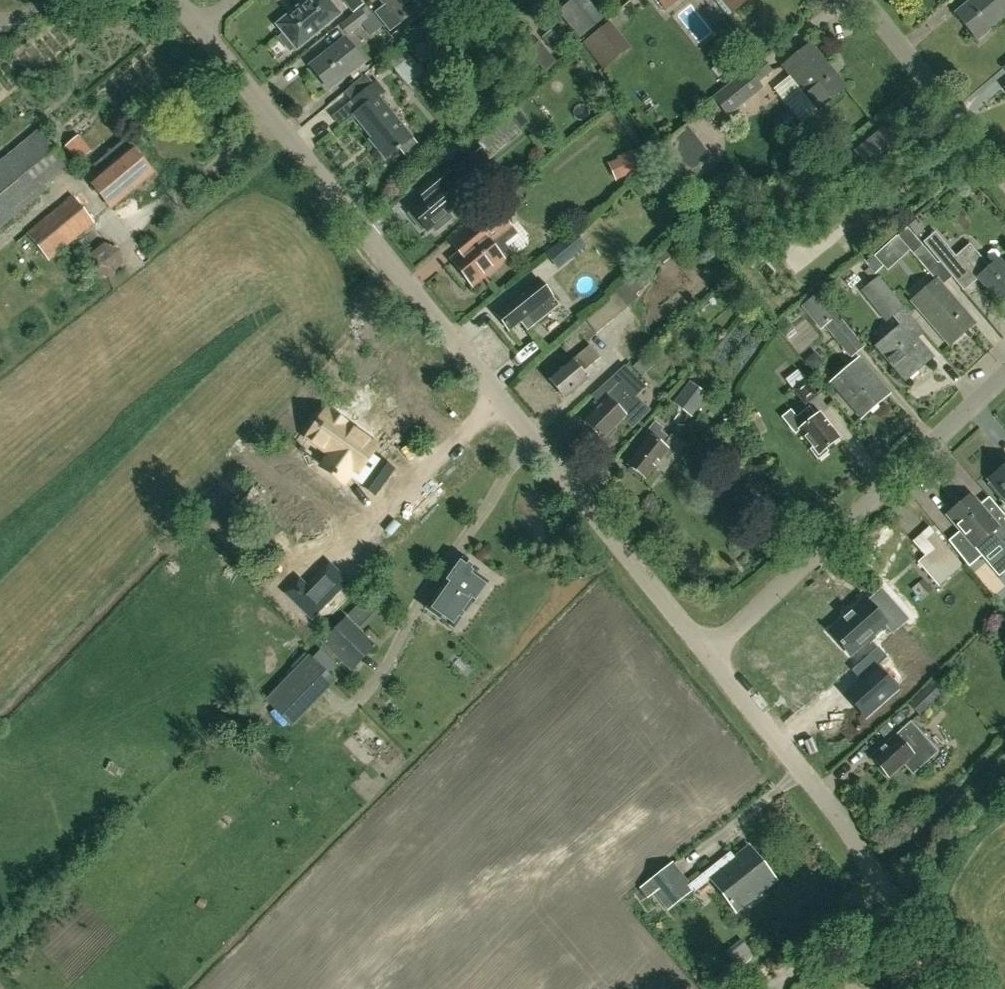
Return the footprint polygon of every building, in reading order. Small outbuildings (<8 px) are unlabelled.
[(277,25),(284,34),(279,38),(290,51),(295,47),(297,50),(340,14),(329,0),(307,0),(277,25)] [(390,29),(409,14),(398,0),(382,0),(385,3),(375,11),(390,29)] [(569,9),(592,35),(613,17),(598,0),(579,0),(569,9)] [(678,0),(656,0),(666,11),(678,0)] [(1004,13),(1004,0),(972,0),(956,13),(977,40),(990,30),(987,27),(1004,13)] [(373,15),(367,20),(359,9),(339,25),(348,37),(363,25),(371,36),(382,27),(373,15)] [(583,44),(603,68),(629,47),(609,22),(583,44)] [(403,27),(391,36),(400,47),(411,38),(403,27)] [(543,37),(554,51),(564,44),(553,29),(543,37)] [(329,88),(365,59),(347,37),(311,66),(329,88)] [(546,73),(558,63),(540,41),(528,51),(546,73)] [(821,112),(818,109),(846,87),(812,44),(784,66),(791,75),(774,88),(804,125),(821,112)] [(399,72),(413,60),(406,52),(392,64),(399,72)] [(728,117),(764,88),(760,82),(774,71),(763,58),(750,69),(749,68),(713,97),(728,117)] [(359,110),(354,114),(377,143),(375,145),(387,159),(413,138),(379,96),(385,91),(377,81),(352,101),(359,110)] [(655,151),(678,180),(680,182),(714,155),(687,124),(655,151)] [(871,172),(900,149),(883,128),(855,151),(856,152),(844,162),(850,170),(862,160),(871,172)] [(67,165),(38,129),(0,160),(0,227),(48,188),(44,184),(67,165)] [(90,151),(77,135),(64,146),(77,161),(90,151)] [(488,157),(474,140),(446,163),(460,180),(488,157)] [(111,208),(152,174),(125,141),(99,161),(101,163),(95,168),(100,173),(89,182),(111,208)] [(627,178),(643,171),(634,150),(618,156),(619,159),(609,163),(617,180),(627,176),(627,178)] [(417,219),(414,222),(422,231),(425,228),(427,231),(432,228),(436,232),(453,218),(449,214),(454,210),(454,209),(469,197),(457,182),(451,175),(443,165),(414,189),(423,199),(410,210),(417,219)] [(28,231),(26,233),(48,260),(94,222),(72,195),(28,231)] [(493,207),(469,227),(449,243),(459,254),(451,261),(471,285),(511,252),(498,236),(510,227),(493,207)] [(913,221),(909,225),(907,226),(916,236),(923,231),(913,221)] [(938,263),(906,228),(896,237),(928,272),(938,263)] [(566,256),(569,260),(587,245),(575,230),(546,254),(555,265),(566,256)] [(978,277),(999,302),(1004,297),(1004,267),(998,260),(989,268),(969,245),(955,257),(935,232),(923,242),(952,277),(967,264),(978,277)] [(645,262),(649,267),(657,260),(653,255),(645,262)] [(638,272),(638,273),(627,284),(635,294),(647,284),(643,278),(648,274),(643,268),(638,272)] [(508,329),(518,320),(526,329),(558,303),(537,277),(494,312),(508,329)] [(891,316),(900,308),(877,279),(862,291),(885,320),(891,316)] [(949,344),(973,323),(936,280),(912,301),(949,344)] [(602,282),(588,288),(594,300),(607,294),(602,282)] [(596,333),(627,307),(614,291),(605,300),(607,302),(585,319),(596,333)] [(862,348),(819,298),(804,311),(823,334),(827,330),(851,357),(862,348)] [(931,359),(914,339),(901,324),(899,326),(875,346),(905,381),(931,359)] [(581,371),(599,356),(588,344),(548,378),(564,397),(587,378),(581,371)] [(634,367),(643,377),(654,366),(645,356),(634,367)] [(865,414),(887,395),(856,360),(833,379),(842,390),(840,392),(850,403),(853,400),(865,414)] [(623,366),(604,383),(613,393),(607,399),(606,398),(583,422),(603,441),(615,427),(613,425),(620,418),(631,427),(642,416),(629,403),(645,387),(623,366)] [(797,370),(786,379),(806,404),(817,395),(797,370)] [(689,416),(705,395),(688,381),(671,402),(689,416)] [(825,448),(839,437),(819,412),(816,415),(809,406),(795,417),(802,426),(798,429),(812,446),(809,448),(817,458),(827,450),(825,448)] [(308,438),(310,439),(312,436),(329,448),(327,451),(331,454),(322,467),(343,482),(348,475),(352,469),(357,473),(358,471),(368,478),(362,486),(375,495),(393,469),(381,460),(377,465),(367,458),(371,453),(376,447),(327,412),(308,438)] [(639,477),(641,474),(644,476),(653,464),(652,463),(655,460),(666,468),(685,444),(671,434),(669,436),(662,430),(664,428),(655,421),(647,431),(650,434),(627,463),(630,465),(628,468),(639,477)] [(714,432),(706,425),(698,435),(706,441),(714,432)] [(296,479),(313,463),(302,451),(285,467),(296,479)] [(989,480),(991,483),(988,486),(1000,501),(1004,498),(1004,499),(1004,466),(989,480)] [(971,496),(946,516),(982,558),(999,543),(1004,550),(1004,522),(1003,520),(996,526),(971,496)] [(938,587),(962,566),(930,530),(914,544),(926,557),(918,564),(938,587)] [(454,629),(460,620),(487,582),(475,574),(477,571),(463,560),(427,609),(454,629)] [(306,588),(294,600),(312,618),(347,582),(329,565),(306,588)] [(380,612),(366,598),(349,615),(363,630),(380,612)] [(881,617),(867,601),(865,600),(829,631),(840,643),(839,644),(842,647),(843,647),(851,655),(868,640),(869,642),(886,627),(893,634),(903,625),(889,609),(881,617)] [(346,618),(324,641),(352,669),(375,646),(346,618)] [(844,695),(865,718),(896,690),(875,667),(887,656),(879,646),(858,665),(866,675),(844,695)] [(332,679),(309,657),(266,700),(289,723),(332,679)] [(910,703),(921,716),(947,692),(935,680),(910,703)] [(888,778),(902,765),(911,775),(933,755),(925,746),(928,743),(909,722),(870,758),(888,778)] [(735,912),(775,880),(747,845),(732,857),(729,853),(689,885),(672,863),(640,889),(646,899),(654,893),(666,909),(691,890),(692,891),(709,879),(735,912)]
